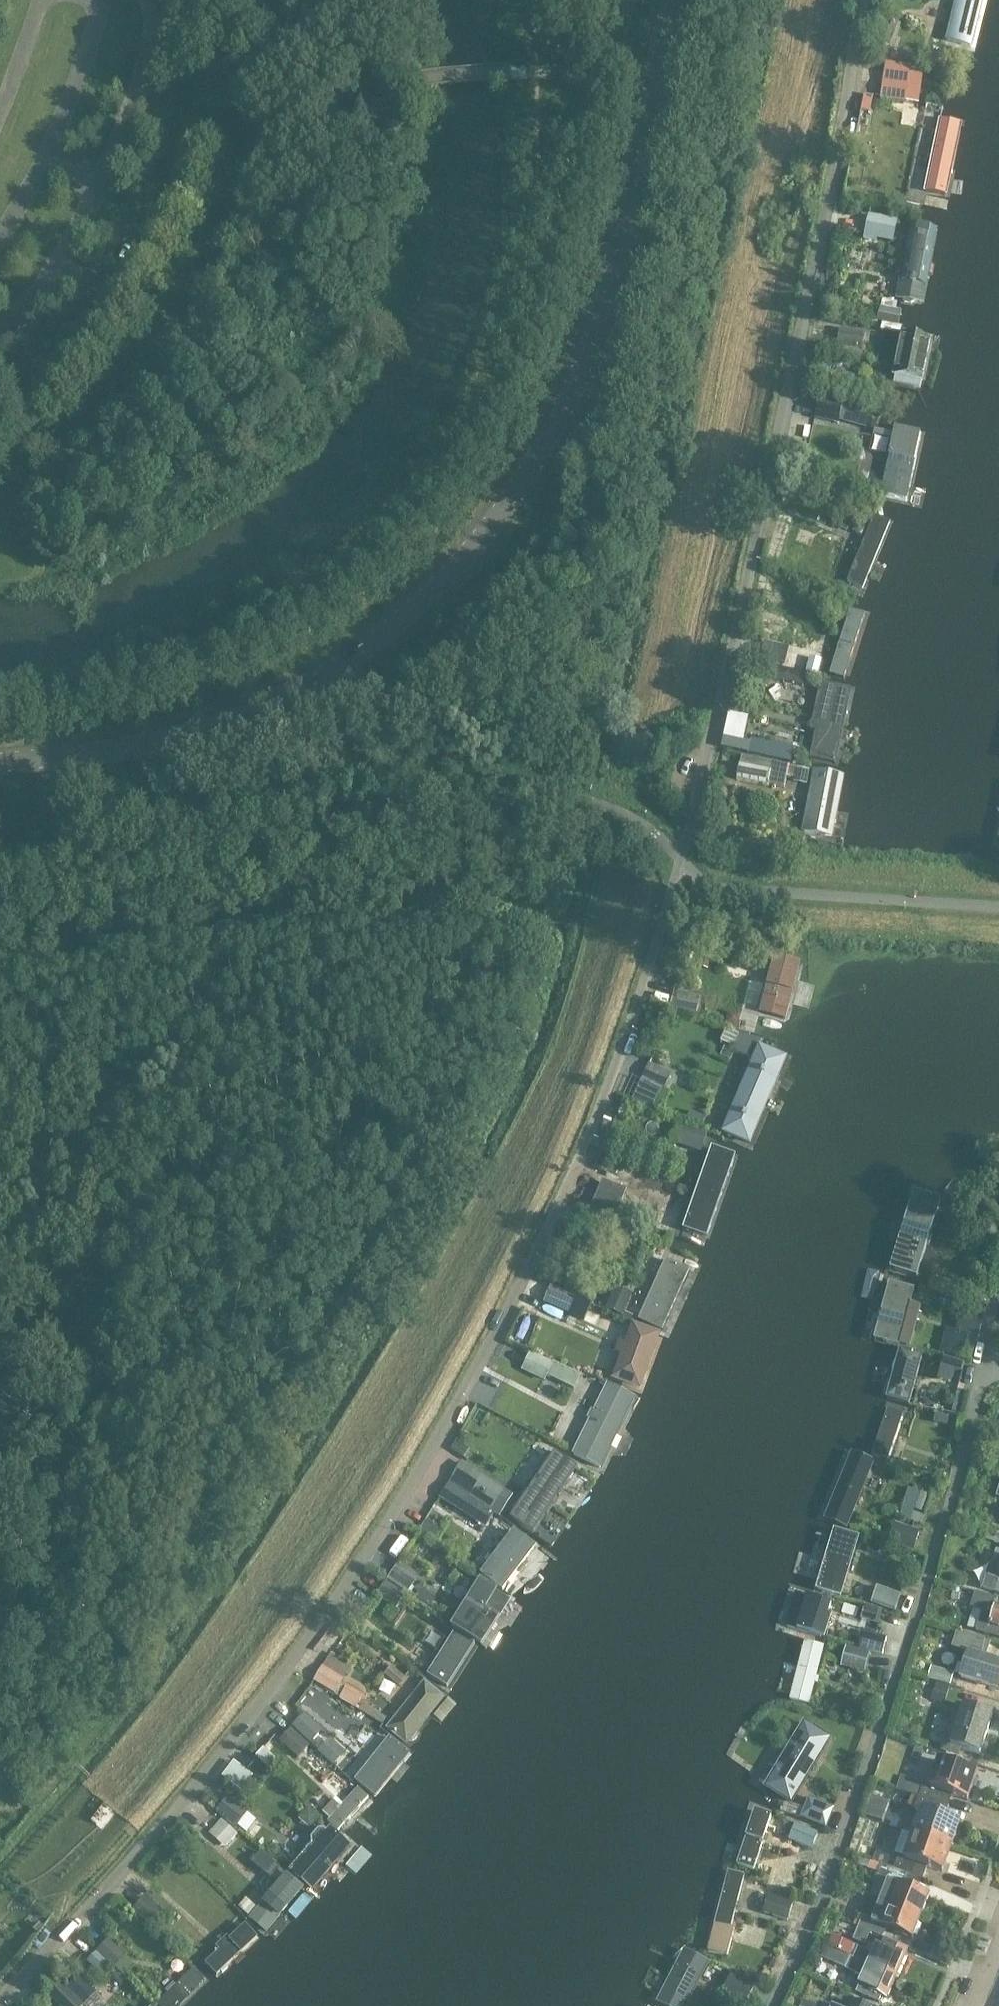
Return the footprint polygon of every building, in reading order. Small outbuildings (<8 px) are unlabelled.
[(938,43),(976,52),(990,0),(949,0),(938,43)] [(890,47),(897,25),(886,22),(880,44),(890,47)] [(885,63),(883,81),(905,83),(907,65),(885,63)] [(908,84),(883,81),(882,81),(880,98),(905,101),(908,84)] [(965,132),(917,124),(901,204),(949,212),(965,132)] [(892,242),(896,220),(868,214),(864,237),(892,242)] [(943,233),(899,225),(883,307),(926,315),(943,233)] [(861,350),(862,342),(869,343),(870,334),(863,333),(863,332),(839,328),(837,346),(861,350)] [(942,336),(898,328),(884,390),(929,397),(942,336)] [(845,404),(821,398),(816,417),(839,424),(845,404)] [(929,430),(885,419),(865,501),(910,511),(929,430)] [(862,534),(865,526),(859,524),(862,515),(842,508),(837,522),(853,528),(852,530),(862,534)] [(897,524),(869,513),(865,526),(862,534),(840,589),(866,600),(897,524)] [(873,615),(845,605),(822,676),(849,685),(873,615)] [(784,663),(788,648),(765,642),(761,658),(784,663)] [(857,690),(821,682),(803,764),(839,771),(857,690)] [(791,765),(791,764),(794,748),(769,742),(766,759),(791,765)] [(768,786),(771,770),(739,764),(736,779),(768,786)] [(848,779),(812,772),(799,844),(834,851),(848,779)] [(808,954),(770,945),(748,1018),(785,1029),(808,954)] [(697,1015),(701,997),(674,991),(670,1008),(697,1015)] [(791,1048),(747,1029),(703,1128),(747,1146),(791,1048)] [(663,1089),(671,1073),(648,1063),(641,1079),(663,1089)] [(742,1147),(702,1136),(666,1235),(704,1248),(742,1147)] [(601,1181),(587,1212),(612,1223),(625,1191),(601,1181)] [(890,1263),(930,1274),(953,1194),(915,1182),(890,1263)] [(703,1261),(663,1243),(633,1310),(672,1329),(703,1261)] [(875,1330),(907,1338),(921,1283),(890,1274),(875,1330)] [(622,1315),(633,1290),(619,1284),(608,1308),(622,1315)] [(569,1314),(570,1313),(584,1320),(591,1305),(576,1298),(576,1297),(551,1286),(543,1302),(569,1314)] [(951,1309),(954,1300),(942,1295),(938,1304),(951,1309)] [(664,1328),(632,1313),(605,1374),(642,1389),(664,1328)] [(970,1316),(967,1325),(960,1323),(957,1335),(979,1341),(982,1329),(978,1328),(980,1319),(970,1316)] [(887,1390),(914,1397),(927,1348),(901,1341),(887,1390)] [(552,1364),(530,1353),(522,1369),(545,1380),(547,1376),(574,1389),(581,1374),(554,1361),(552,1364)] [(961,1380),(965,1364),(944,1359),(941,1375),(961,1380)] [(642,1394),(604,1377),(568,1447),(605,1467),(642,1394)] [(868,1456),(895,1463),(912,1403),(884,1396),(868,1456)] [(589,1464),(559,1445),(508,1513),(539,1534),(589,1464)] [(838,1515),(868,1525),(886,1464),(857,1456),(838,1515)] [(448,1483),(489,1510),(504,1490),(483,1475),(461,1462),(448,1483)] [(479,1525),(489,1510),(448,1483),(439,1498),(479,1525)] [(920,1520),(929,1492),(909,1486),(901,1513),(920,1520)] [(538,1539),(494,1507),(458,1554),(501,1586),(538,1539)] [(418,1532),(432,1542),(441,1528),(427,1519),(418,1532)] [(816,1581),(849,1591),(868,1531),(836,1522),(816,1581)] [(915,1542),(919,1531),(908,1526),(903,1537),(915,1542)] [(988,1536),(986,1545),(998,1549),(998,1539),(988,1536)] [(508,1593),(459,1562),(431,1608),(481,1640),(508,1593)] [(408,1594),(417,1579),(397,1565),(387,1580),(408,1594)] [(396,1609),(406,1595),(386,1581),(376,1595),(396,1609)] [(788,1622),(833,1634),(843,1595),(799,1582),(788,1622)] [(894,1611),(899,1596),(877,1588),(872,1603),(894,1611)] [(998,1637),(998,1607),(994,1606),(997,1599),(975,1592),(970,1606),(982,1610),(976,1631),(998,1637)] [(472,1638),(435,1613),(405,1658),(442,1683),(472,1638)] [(882,1655),(887,1638),(863,1631),(859,1648),(882,1655)] [(986,1642),(956,1632),(952,1644),(969,1649),(966,1661),(961,1677),(973,1680),(973,1681),(998,1689),(998,1662),(982,1656),(986,1642)] [(790,1695),(816,1701),(831,1643),(805,1637),(790,1695)] [(864,1672),(866,1666),(870,1652),(846,1646),(841,1666),(864,1672)] [(344,1679),(323,1666),(322,1666),(313,1681),(335,1694),(344,1679)] [(398,1686),(405,1677),(391,1666),(384,1674),(398,1686)] [(446,1693),(420,1671),(380,1718),(406,1740),(446,1693)] [(937,1699),(949,1703),(954,1687),(937,1681),(931,1696),(937,1699)] [(337,1695),(359,1706),(364,1696),(342,1685),(337,1695)] [(959,1757),(962,1749),(979,1755),(992,1714),(964,1705),(963,1705),(956,1703),(940,1751),(959,1757)] [(310,1743),(322,1731),(304,1713),(292,1726),(310,1743)] [(765,1793),(807,1806),(809,1799),(833,1735),(795,1722),(765,1793)] [(414,1747),(385,1725),(346,1774),(374,1794),(414,1747)] [(298,1757),(308,1746),(309,1744),(291,1727),(279,1740),(297,1758),(298,1757)] [(336,1767),(348,1747),(329,1736),(318,1756),(336,1767)] [(241,1788),(254,1774),(237,1760),(224,1774),(241,1788)] [(967,1800),(969,1793),(976,1774),(938,1761),(930,1786),(923,1783),(918,1796),(948,1806),(952,1795),(967,1800)] [(902,1773),(898,1786),(919,1794),(924,1781),(902,1773)] [(374,1800),(353,1781),(323,1809),(344,1829),(374,1800)] [(237,1828),(250,1812),(229,1795),(216,1811),(237,1828)] [(885,1817),(889,1799),(873,1795),(869,1814),(885,1817)] [(944,1817),(948,1806),(918,1796),(914,1809),(921,1811),(913,1834),(951,1847),(959,1823),(944,1817)] [(802,1818),(826,1828),(834,1808),(809,1799),(807,1806),(802,1818)] [(735,1861),(758,1867),(778,1809),(754,1802),(735,1861)] [(229,1842),(239,1832),(224,1818),(214,1828),(229,1842)] [(355,1842),(327,1819),(287,1864),(314,1888),(355,1842)] [(781,1834),(790,1837),(788,1840),(812,1850),(818,1833),(795,1824),(786,1821),(781,1829),(781,1834)] [(942,1872),(951,1847),(913,1834),(905,1858),(898,1855),(893,1869),(904,1873),(922,1880),(927,1867),(942,1872)] [(879,1863),(876,1871),(878,1872),(877,1876),(888,1880),(880,1901),(920,1917),(928,1896),(900,1885),(904,1873),(893,1869),(879,1863)] [(309,1886),(284,1865),(239,1914),(266,1936),(309,1886)] [(706,1945),(731,1953),(752,1873),(728,1866),(706,1945)] [(151,1928),(152,1926),(165,1912),(144,1895),(131,1911),(151,1928)] [(788,1919),(792,1903),(769,1896),(765,1912),(788,1919)] [(911,1938),(920,1917),(880,1901),(872,1920),(862,1916),(852,1940),(864,1944),(869,1931),(882,1937),(886,1928),(911,1938)] [(261,1936),(240,1918),(196,1959),(215,1979),(261,1936)] [(850,1956),(896,1977),(905,1955),(901,1954),(904,1947),(885,1938),(884,1941),(881,1940),(880,1943),(877,1942),(872,1953),(858,1946),(853,1957),(850,1956)] [(96,1951),(111,1966),(114,1969),(126,1956),(108,1939),(96,1951)] [(680,2005),(690,2005),(714,1957),(685,1942),(657,1994),(680,2005)] [(886,1998),(896,1977),(850,1956),(844,1969),(862,1977),(858,1985),(862,1987),(860,1993),(878,2001),(881,1995),(886,1998)] [(192,1961),(150,1999),(157,2005),(185,2005),(212,1981),(192,1961)] [(718,1983),(724,1987),(722,1990),(745,2003),(755,1987),(732,1973),(733,1972),(716,1963),(711,1970),(722,1976),(718,1983)] [(84,2005),(61,1981),(47,1993),(59,2005),(84,2005)]
